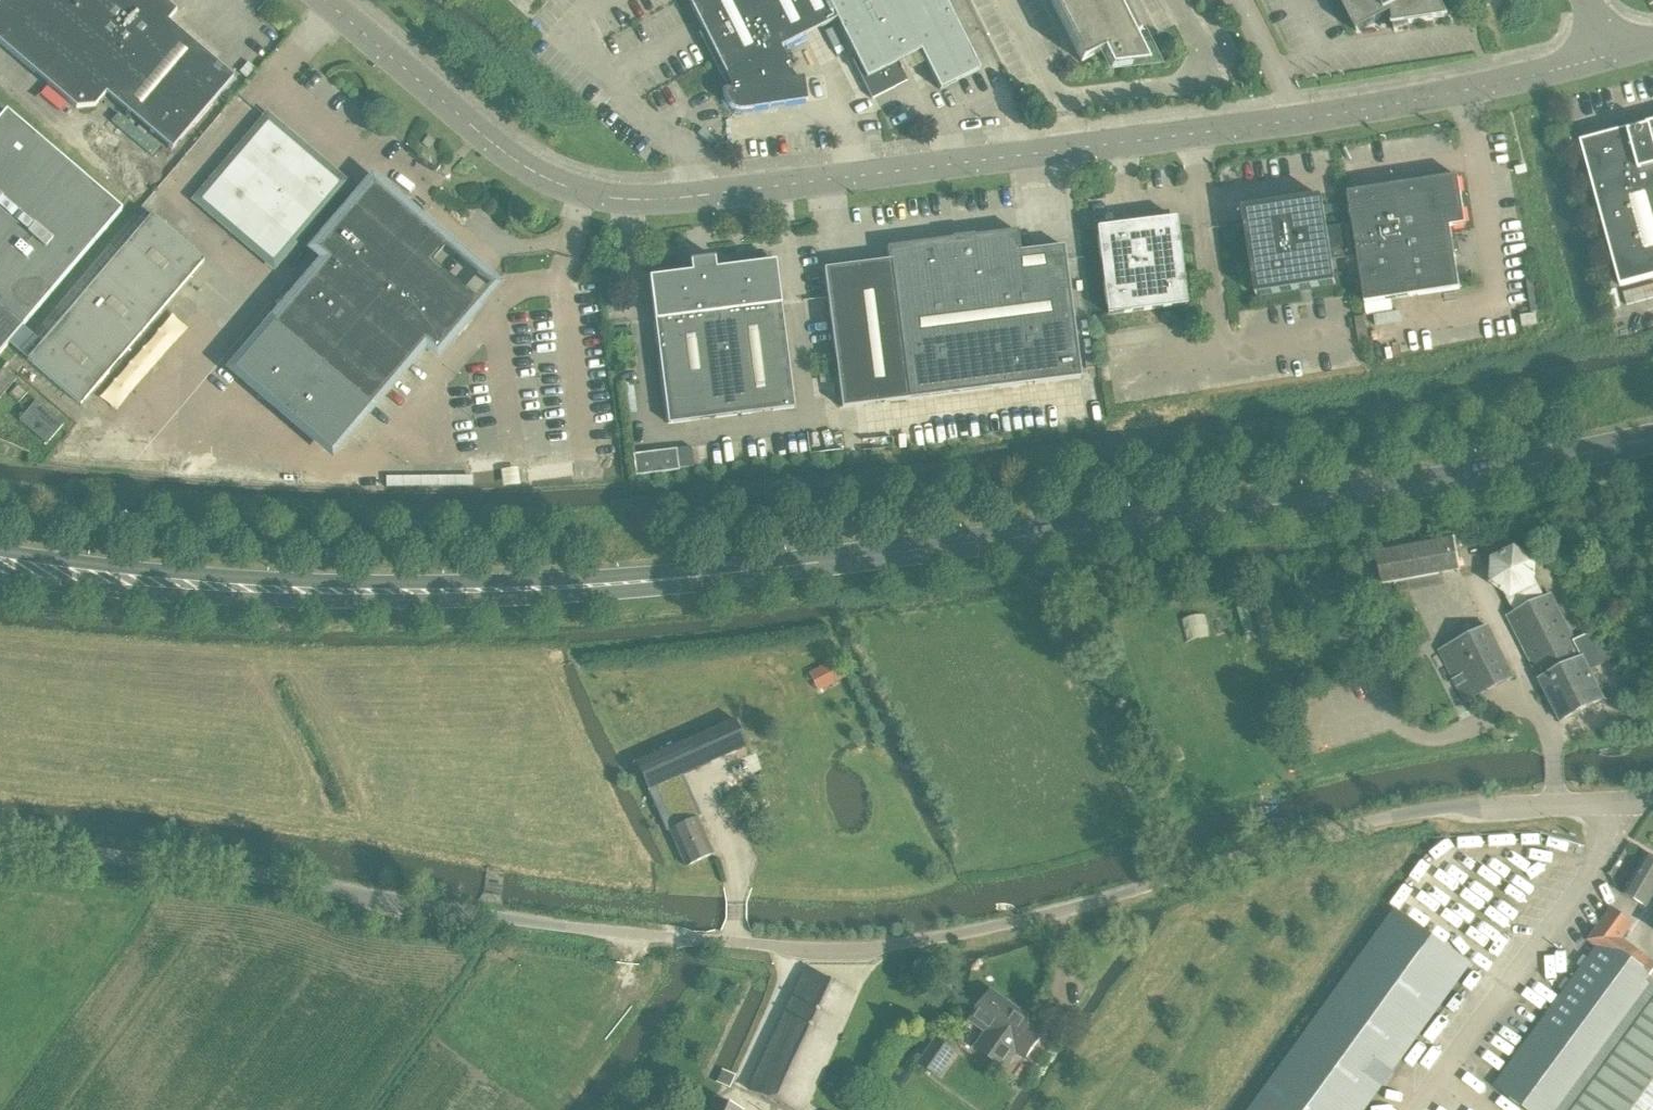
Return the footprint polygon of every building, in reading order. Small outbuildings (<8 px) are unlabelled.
[(0,2),(0,45),(75,109),(94,107),(104,94),(170,151),(233,79),(167,22),(176,12),(162,0),(2,0),(0,2)] [(824,0),(685,0),(701,31),(698,33),(723,84),(724,88),(722,90),(721,95),(722,100),(724,104),(728,107),(733,111),(737,112),(806,102),(806,101),(802,78),(796,81),(780,49),(822,28),(835,21),(824,0)] [(943,0),(824,0),(835,21),(854,60),(851,61),(871,101),(876,98),(907,82),(898,64),(919,53),(938,91),(979,71),(943,0)] [(1081,63),(1102,53),(1110,70),(1130,68),(1119,44),(1140,34),(1123,0),(1049,0),(1081,63)] [(1448,18),(1439,0),(1340,0),(1357,32),(1384,18),(1385,26),(1448,18)] [(7,112),(0,120),(0,353),(122,210),(7,112)] [(202,197),(199,200),(202,202),(207,206),(223,220),(248,241),(260,252),(266,256),(271,261),(274,263),(276,260),(280,255),(291,243),(300,232),(316,213),(333,228),(346,212),(329,197),(340,184),(267,121),(206,192),(202,197)] [(1580,142),(1620,286),(1652,277),(1652,122),(1580,142)] [(1517,175),(1527,172),(1526,165),(1515,168),(1517,175)] [(1451,228),(1465,225),(1458,177),(1348,193),(1353,224),(1340,226),(1345,258),(1358,256),(1407,248),(1405,233),(1426,230),(1428,245),(1453,241),(1451,228)] [(236,366),(234,368),(237,371),(242,375),(323,445),(328,449),(331,452),(334,449),(338,444),(343,438),(381,393),(414,355),(425,342),(425,343),(428,345),(429,346),(434,350),(437,353),(439,350),(443,344),(448,339),(468,315),(479,304),(431,263),(446,245),(413,217),(420,210),(410,202),(404,209),(372,182),(346,212),(333,228),(332,230),(331,231),(322,241),(317,246),(315,249),(318,252),(323,255),(327,259),(324,263),(286,307),(246,354),(240,361),(236,366)] [(1340,226),(1326,228),(1321,197),(1242,209),(1256,297),(1335,285),(1331,260),(1345,258),(1340,226)] [(22,327),(9,342),(27,358),(26,360),(79,405),(203,261),(150,215),(40,343),(22,327)] [(1105,315),(1185,305),(1174,219),(1095,228),(1105,315)] [(1460,289),(1453,241),(1428,245),(1426,230),(1405,233),(1407,248),(1358,256),(1365,303),(1460,289)] [(843,409),(907,400),(1080,377),(1062,247),(1020,253),(1017,231),(886,249),(888,263),(824,272),(843,409)] [(775,263),(710,271),(709,260),(690,262),(691,273),(649,279),(667,424),(793,408),(780,304),(775,263)] [(0,398),(16,379),(3,368),(2,368),(0,371),(0,398)] [(17,385),(9,395),(19,403),(27,393),(17,385)] [(45,444),(62,425),(34,401),(17,421),(45,444)] [(634,476),(677,470),(675,449),(632,454),(634,476)] [(1382,583),(1460,569),(1454,538),(1376,553),(1382,583)] [(1609,660),(1600,642),(1594,631),(1574,642),(1550,594),(1544,598),(1533,577),(1534,561),(1514,547),(1492,558),(1490,583),(1504,592),(1514,612),(1506,617),(1559,721),(1603,699),(1588,670),(1609,660)] [(1464,702),(1513,677),(1487,627),(1438,651),(1464,702)] [(841,679),(832,662),(832,661),(809,673),(814,683),(818,691),(841,679)] [(662,770),(701,752),(693,734),(665,747),(624,766),(633,784),(638,781),(654,818),(661,815),(684,866),(712,854),(696,817),(685,822),(662,770)] [(1652,896),(1652,859),(1647,855),(1623,894),(1646,908),(1652,896)] [(1650,976),(1652,971),(1652,962),(1622,939),(1633,923),(1612,907),(1587,940),(1596,947),(1493,1086),(1525,1109),(1652,1109),(1652,979),(1650,976)] [(1470,963),(1395,910),(1250,1109),(1364,1109),(1470,963)] [(852,995),(804,973),(748,1091),(791,1109),(799,1109),(852,995)] [(1006,1070),(1017,1054),(1025,1059),(1041,1036),(1026,1025),(1029,1020),(991,993),(971,1021),(985,1031),(974,1048),(1006,1070)] [(919,1064),(933,1074),(943,1060),(947,1063),(954,1052),(936,1039),(919,1064)] [(711,1099),(706,1109),(735,1109),(711,1099)]
